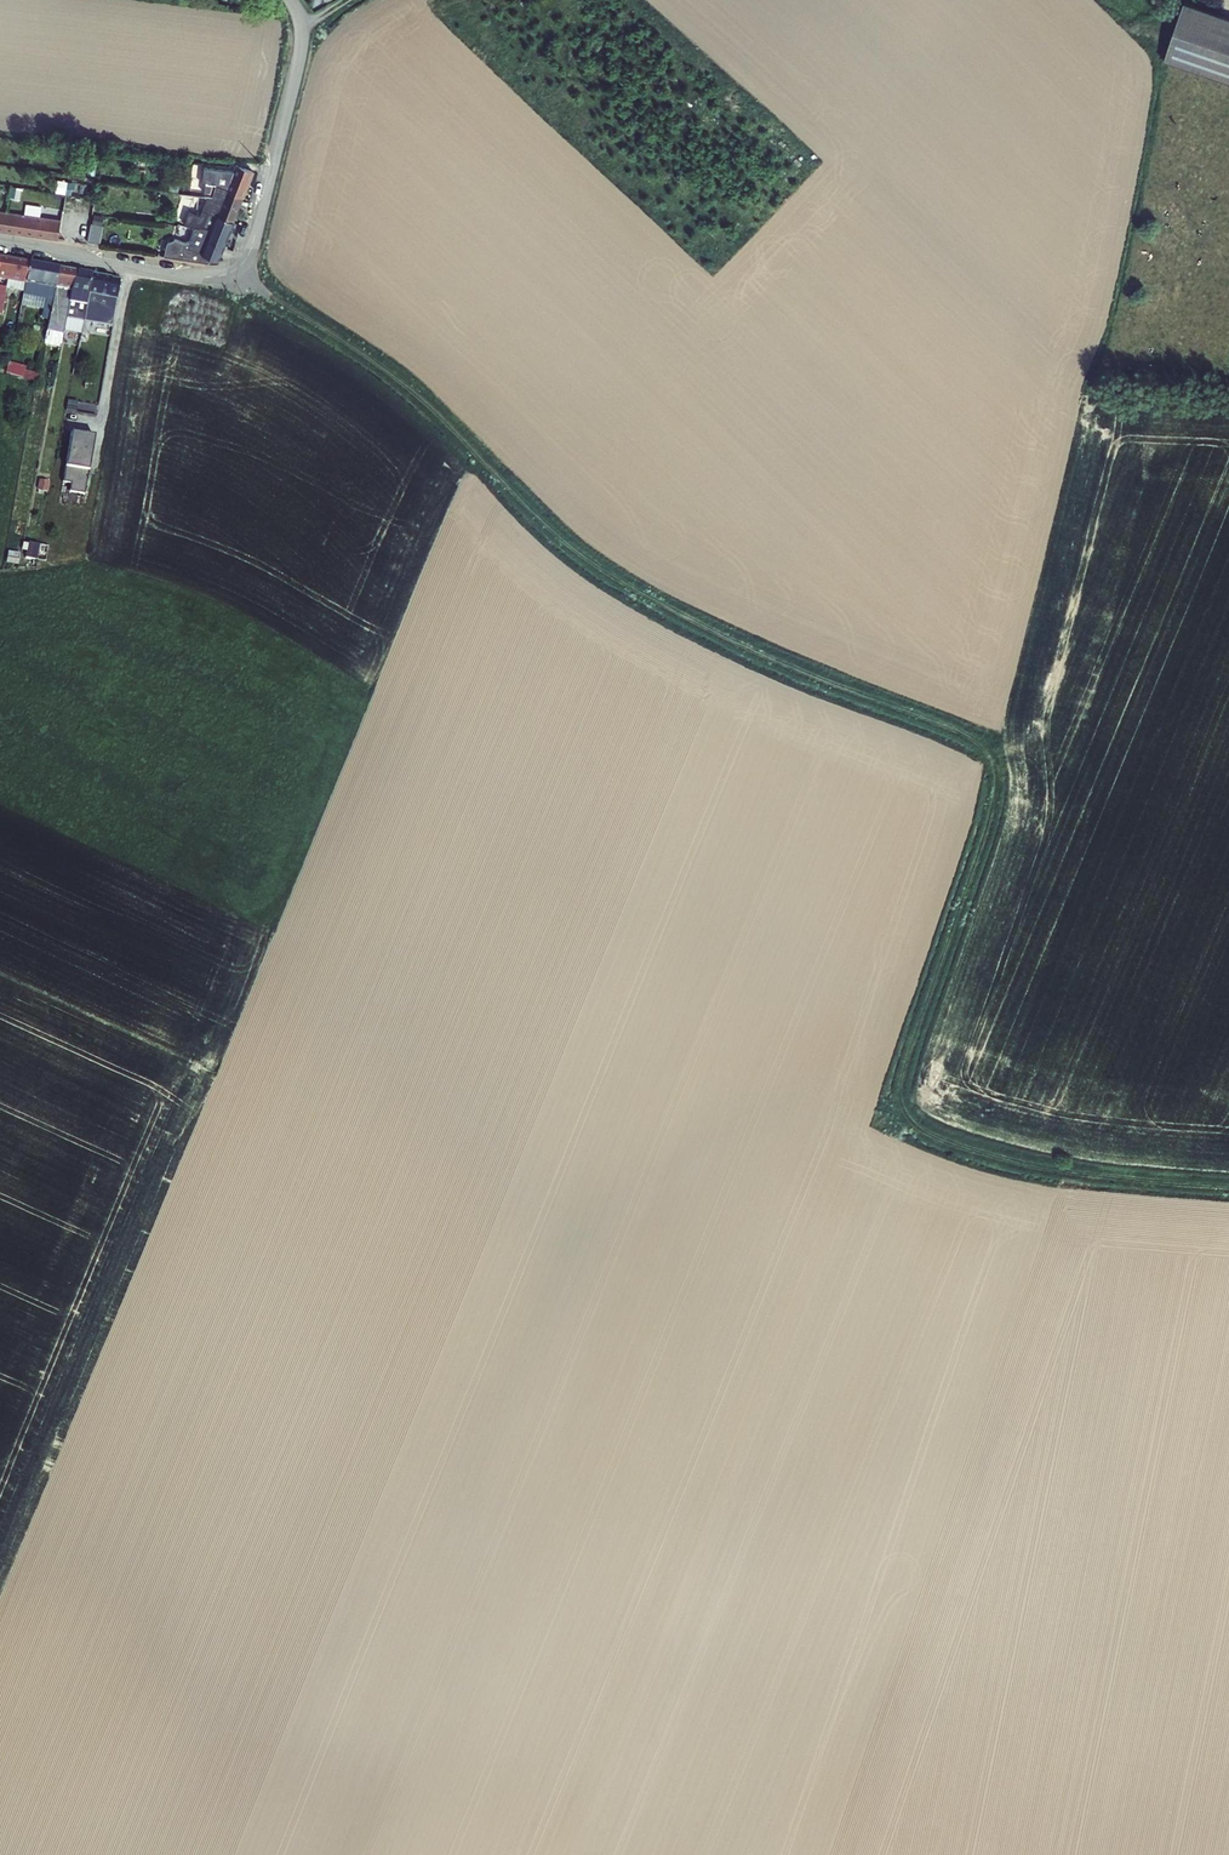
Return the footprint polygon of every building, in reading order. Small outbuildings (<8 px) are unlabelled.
[(233,192),(248,198),(258,174),(237,165),(234,171),(203,168),(201,185),(205,185),(204,194),(231,197),(233,192)] [(231,197),(229,201),(204,198),(202,218),(187,212),(183,221),(198,228),(199,226),(210,230),(218,231),(224,216),(239,222),(248,198),(233,192),(231,197)] [(0,209),(0,226),(64,237),(67,220),(0,209)] [(209,250),(208,252),(224,258),(239,222),(224,216),(218,229),(218,231),(213,231),(204,229),(199,247),(209,250)] [(111,227),(98,225),(96,243),(109,245),(111,227)] [(1,262),(0,270),(0,282),(27,287),(30,268),(1,262)] [(58,273),(30,268),(27,287),(25,299),(52,304),(58,273)] [(75,276),(58,273),(52,304),(46,336),(62,339),(63,334),(69,295),(72,296),(75,276)] [(90,279),(75,276),(72,296),(69,295),(63,334),(80,337),(83,323),(85,308),(90,279)] [(119,284),(90,279),(85,308),(92,309),(98,316),(107,318),(105,329),(111,330),(119,284)] [(11,287),(3,286),(2,293),(10,295),(11,287)] [(37,381),(40,371),(9,361),(6,372),(37,381)] [(70,436),(59,502),(67,503),(69,495),(84,498),(94,440),(70,436)] [(53,546),(45,544),(42,561),(51,563),(53,546)]
